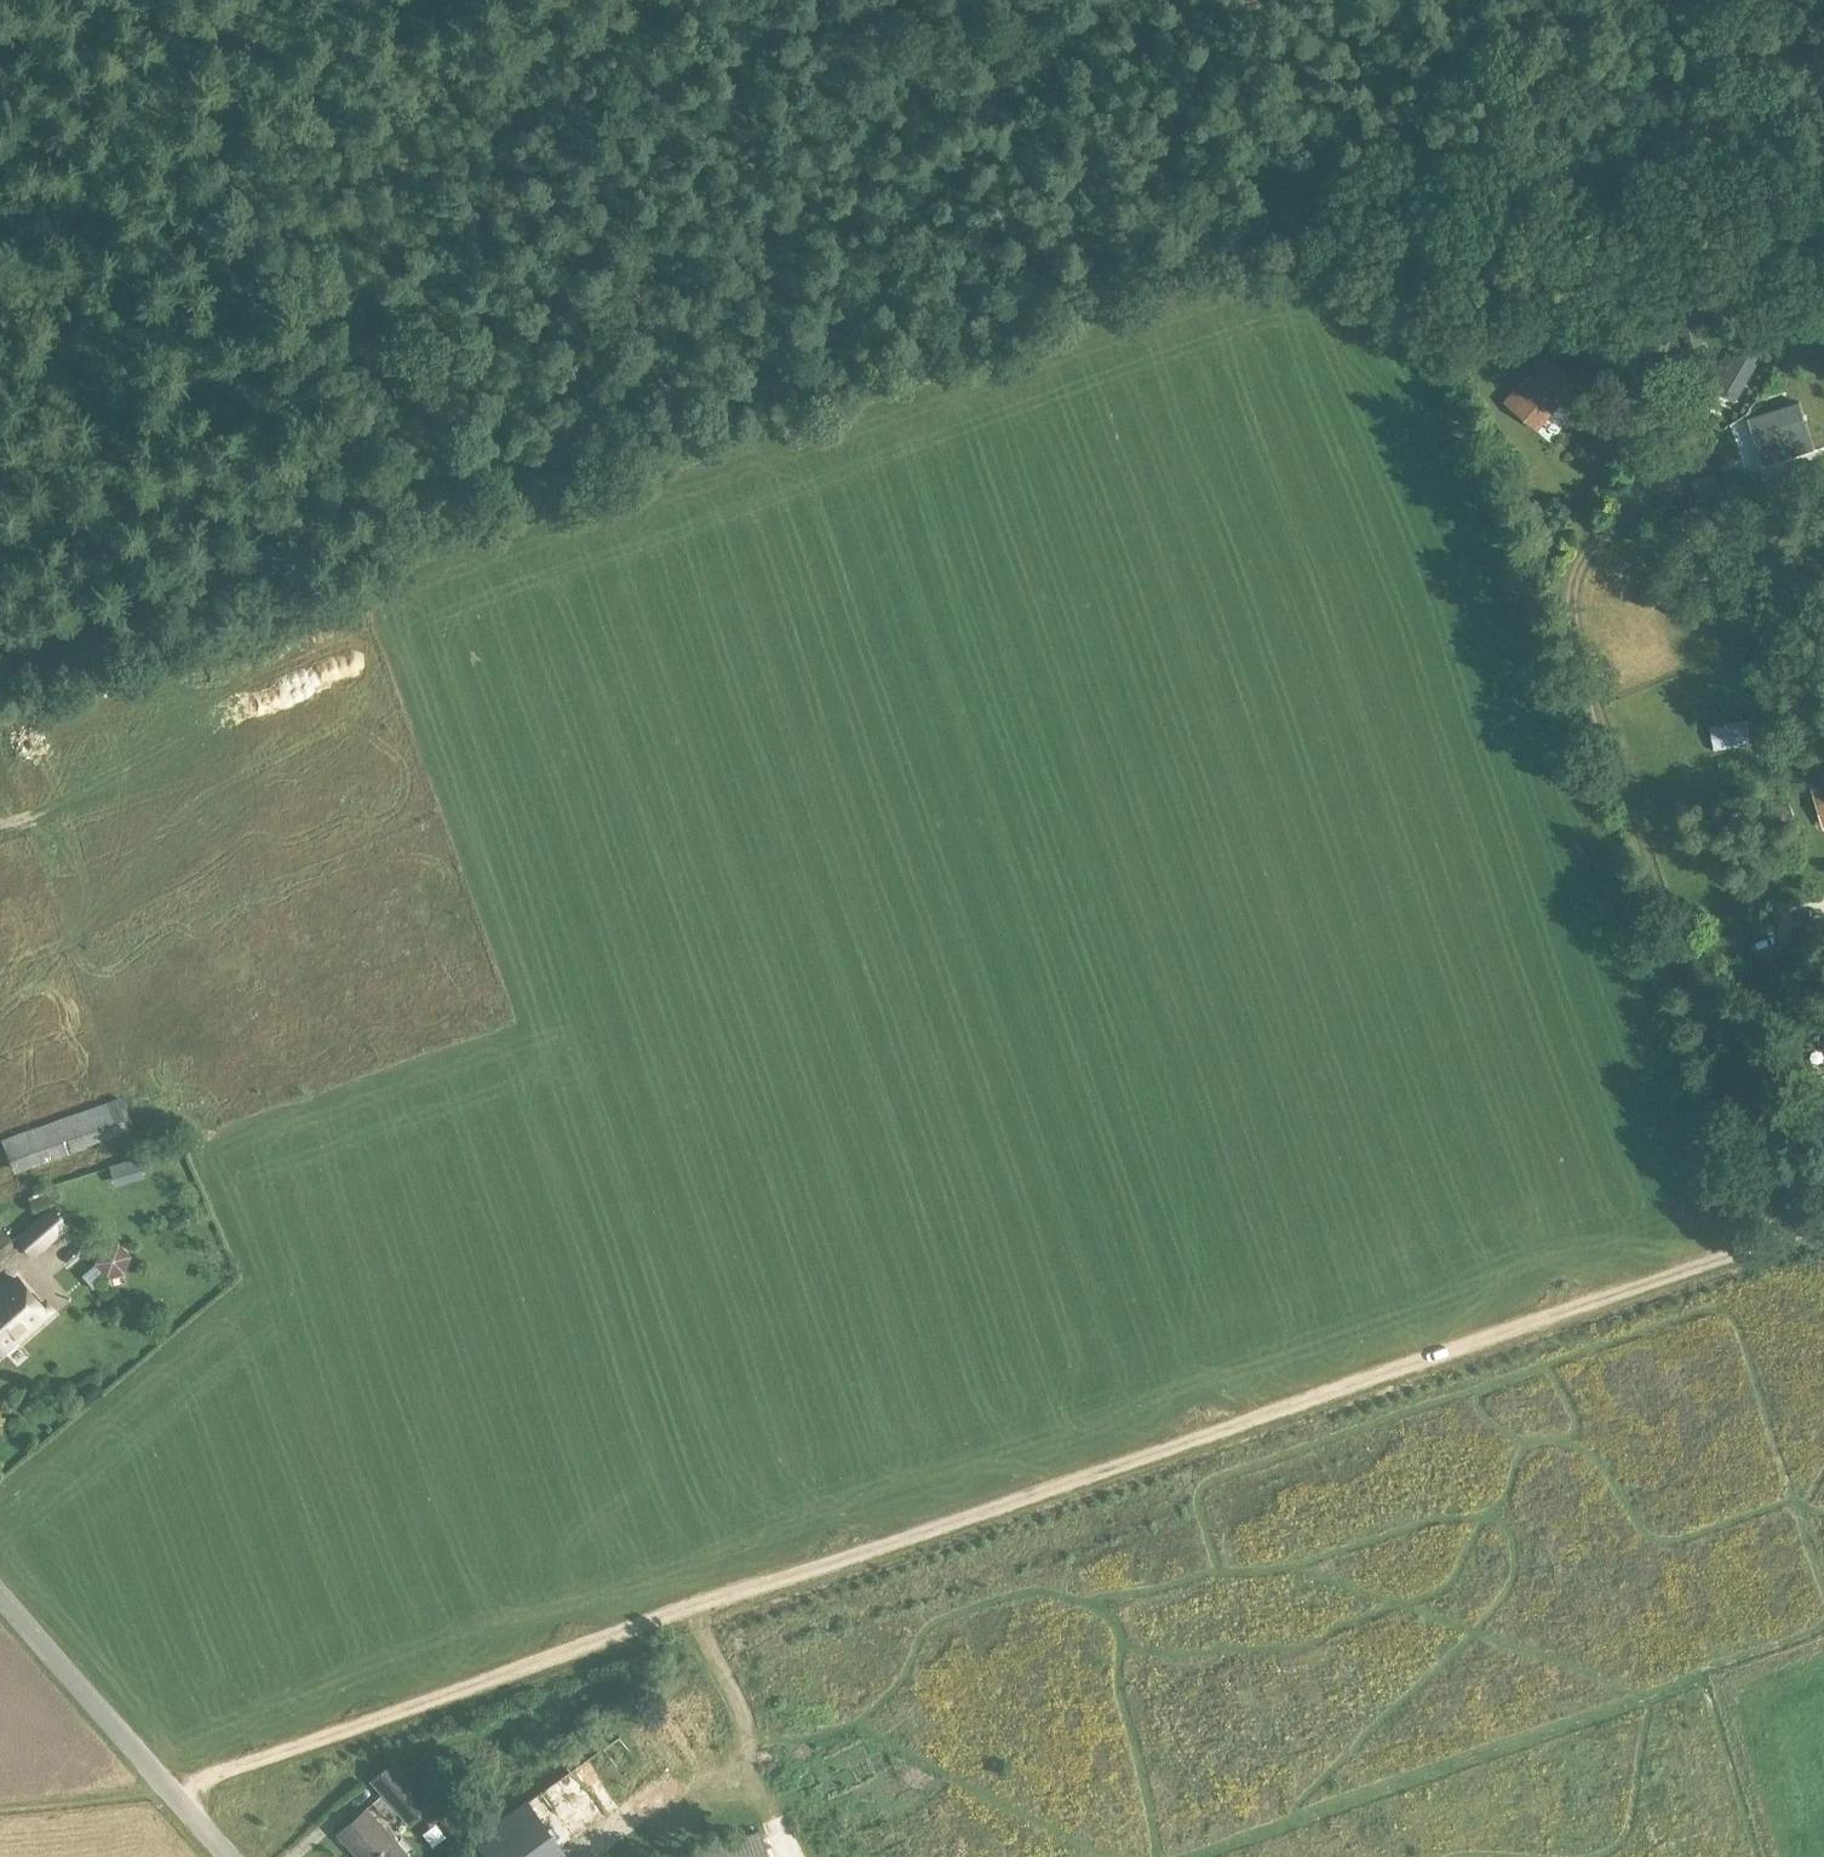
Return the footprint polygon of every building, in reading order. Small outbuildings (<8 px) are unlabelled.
[(1749,336),(1715,391),(1736,402),(1770,347),(1749,336)] [(1555,367),(1544,358),(1508,401),(1538,427),(1552,412),(1549,409),(1559,398),(1567,405),(1577,394),(1551,372),(1555,367)] [(1800,403),(1749,420),(1764,466),(1815,449),(1800,403)] [(1735,425),(1744,447),(1756,442),(1747,420),(1735,425)] [(1716,473),(1692,480),(1697,500),(1722,494),(1716,473)] [(1808,778),(1823,830),(1823,773),(1808,778)] [(15,1174),(137,1130),(123,1096),(3,1140),(15,1174)] [(28,1196),(33,1210),(63,1199),(57,1184),(28,1196)] [(18,1237),(35,1257),(69,1229),(50,1209),(18,1237)] [(0,1228),(0,1266),(20,1249),(0,1228)] [(121,1243),(101,1246),(96,1263),(92,1263),(82,1271),(95,1288),(102,1286),(107,1277),(127,1274),(132,1256),(121,1243)] [(2,1355),(50,1314),(19,1277),(0,1294),(0,1352),(2,1355)] [(370,1781),(409,1824),(434,1803),(395,1760),(370,1781)] [(487,1856),(551,1856),(560,1850),(526,1803),(475,1840),(487,1856)] [(369,1810),(340,1834),(360,1856),(377,1856),(380,1854),(382,1856),(405,1856),(408,1855),(369,1810)] [(759,1829),(686,1856),(771,1856),(759,1829)]
